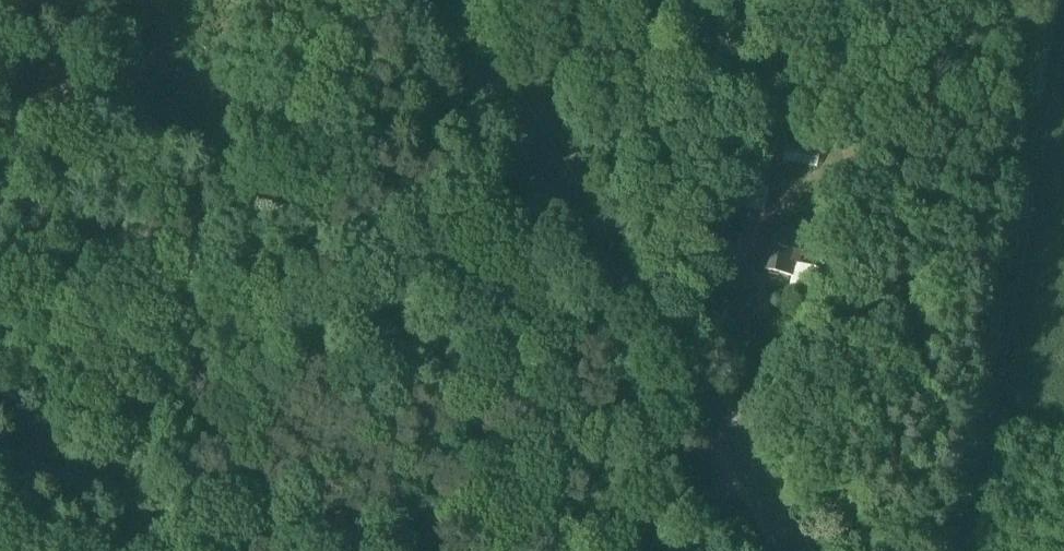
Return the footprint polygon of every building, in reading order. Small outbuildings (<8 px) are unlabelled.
[(769,156),(815,165),(819,147),(773,138),(769,156)] [(801,238),(765,231),(757,270),(792,277),(795,264),(799,264),(801,252),(798,252),(801,238)]
